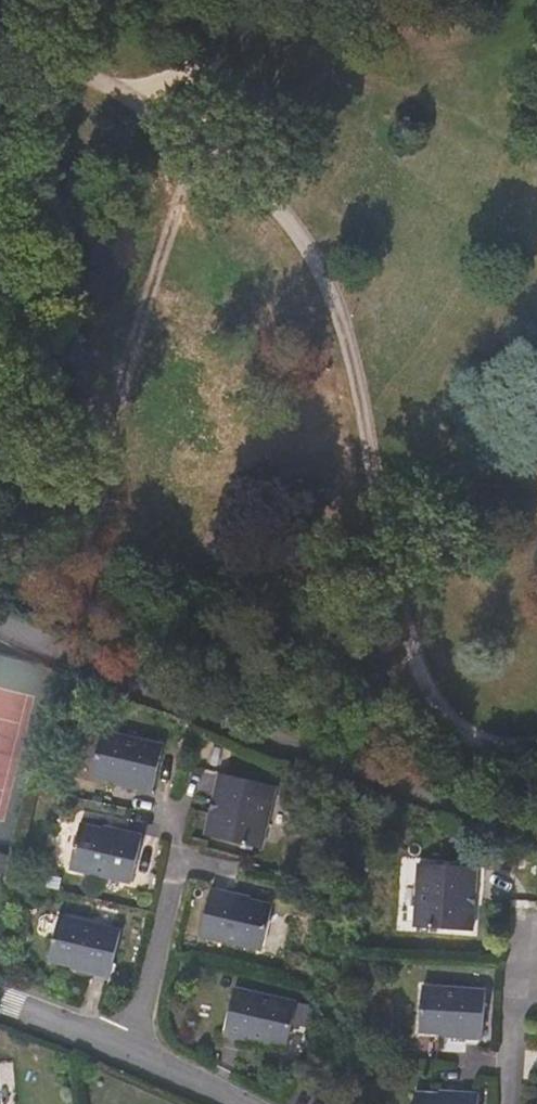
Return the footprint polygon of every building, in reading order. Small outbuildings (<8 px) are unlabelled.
[(114,785),(127,788),(152,793),(163,746),(101,732),(91,777),(115,782),(114,785)] [(275,786),(220,773),(213,799),(205,835),(233,842),(261,849),(275,786)] [(104,830),(80,825),(70,870),(132,883),(137,859),(142,835),(104,827),(104,830)] [(466,840),(456,833),(450,840),(461,847),(466,840)] [(472,931),(474,893),(476,867),(418,863),(414,927),(472,931)] [(261,950),(272,906),(248,900),(249,897),(230,893),(211,888),(199,935),(261,950)] [(71,969),(85,972),(109,977),(120,930),(59,916),(49,960),(72,966),(71,969)] [(422,985),(419,1030),(443,1032),(443,1035),(462,1037),(481,1038),(485,990),(422,985)] [(307,1029),(312,1006),(235,988),(229,1012),(224,1036),(262,1045),(262,1042),(286,1047),(291,1024),(307,1029)] [(415,1092),(414,1103),(477,1103),(478,1092),(458,1091),(439,1090),(439,1093),(415,1092)]
